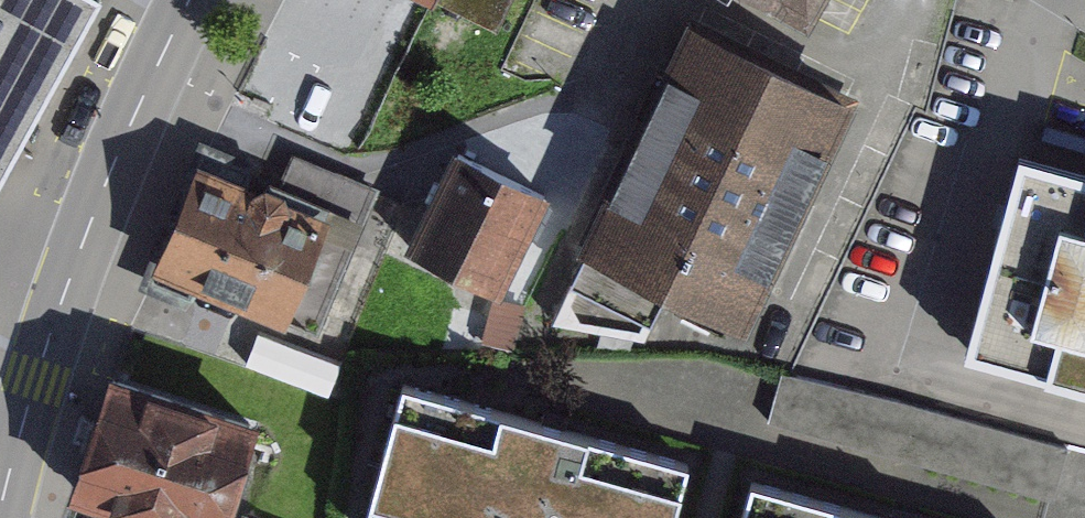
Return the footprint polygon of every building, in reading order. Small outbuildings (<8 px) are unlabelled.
[(2,180),(99,0),(0,0),(0,179),(2,180)] [(841,8),(845,0),(826,0),(841,8)] [(770,321),(879,94),(712,15),(604,242),(687,281),(770,321)] [(353,184),(206,126),(146,278),(293,337),(353,184)] [(522,285),(571,188),(477,141),(428,238),(522,285)] [(1043,150),(989,337),(1084,364),(1084,162),(1043,150)] [(687,281),(604,242),(568,319),(662,334),(687,281)] [(129,357),(86,481),(192,517),(244,517),(281,410),(129,357)] [(798,371),(785,416),(1064,496),(1077,451),(798,371)] [(411,374),(373,517),(690,517),(707,453),(411,374)] [(764,478),(755,517),(930,517),(764,478)]
